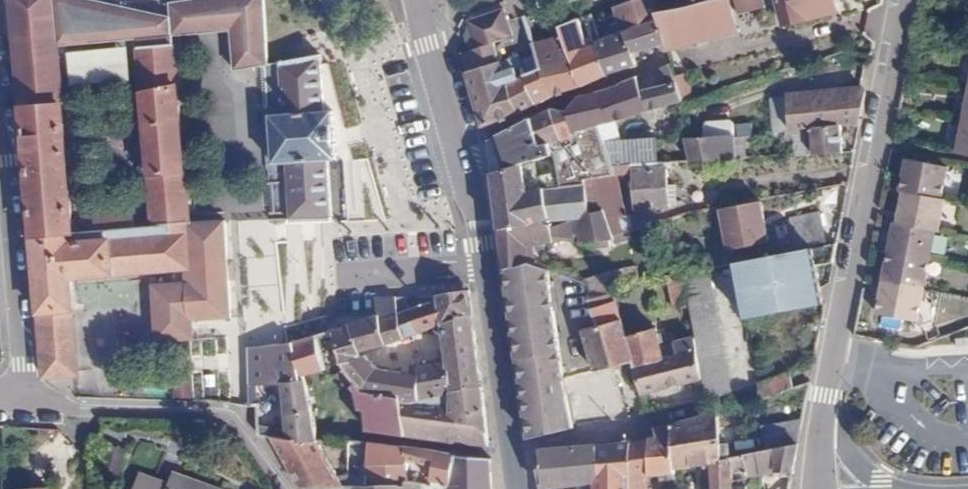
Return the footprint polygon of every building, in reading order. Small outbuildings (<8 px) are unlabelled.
[(134,8),(100,0),(11,0),(13,32),(55,29),(57,47),(137,38),(134,8)] [(175,1),(176,4),(177,17),(178,35),(235,29),(240,75),(257,73),(256,67),(266,65),(261,0),(182,0),(175,1)] [(657,10),(655,0),(631,0),(615,5),(623,31),(631,52),(664,42),(657,10)] [(729,0),(698,0),(677,5),(686,36),(735,22),(729,0)] [(762,0),(735,0),(737,10),(763,4),(762,0)] [(833,0),(775,0),(781,22),(835,8),(833,0)] [(677,5),(674,6),(657,10),(664,42),(686,36),(677,5)] [(171,20),(134,8),(137,38),(172,35),(171,20)] [(512,40),(505,12),(474,20),(465,35),(469,52),(490,46),(512,40)] [(636,63),(631,52),(623,31),(595,40),(596,43),(588,46),(577,19),(559,27),(562,34),(571,61),(578,84),(607,73),(636,63)] [(55,29),(13,32),(19,104),(61,100),(57,47),(55,29)] [(562,34),(533,43),(541,68),(543,68),(552,92),(578,84),(571,61),(562,34)] [(173,40),(137,42),(153,225),(171,224),(186,222),(189,222),(173,40)] [(469,52),(461,54),(466,71),(496,63),(490,46),(469,52)] [(256,67),(257,73),(269,219),(292,218),(330,215),(326,160),(335,159),(331,109),(322,110),(319,55),(274,64),(266,65),(256,67)] [(496,63),(466,71),(470,85),(481,125),(503,116),(536,102),(524,76),(515,57),(496,63)] [(967,57),(948,151),(967,155),(967,57)] [(636,73),(637,77),(640,86),(675,82),(669,63),(636,73)] [(543,68),(541,68),(524,76),(536,102),(553,94),(552,92),(543,68)] [(637,77),(611,85),(596,90),(579,94),(572,103),(566,110),(572,131),(598,124),(647,109),(640,86),(637,77)] [(680,102),(682,101),(675,82),(640,86),(647,109),(680,102)] [(839,124),(861,122),(863,91),(860,85),(785,94),(789,129),(839,124)] [(61,100),(19,104),(31,235),(72,232),(61,100)] [(572,131),(566,110),(549,107),(531,116),(531,118),(539,144),(573,134),(572,131)] [(598,124),(572,131),(573,134),(539,144),(531,118),(485,141),(489,156),(493,170),(523,162),(556,154),(558,170),(559,184),(583,180),(614,173),(612,165),(604,141),(598,124)] [(743,135),(751,134),(749,122),(736,124),(737,135),(743,135)] [(841,151),(839,124),(789,129),(785,129),(785,138),(794,138),(795,153),(841,151)] [(736,158),(745,157),(743,135),(737,135),(732,136),(736,158)] [(689,160),(736,158),(732,136),(684,139),(689,160)] [(653,138),(604,141),(612,165),(657,162),(653,138)] [(946,167),(904,158),(897,190),(900,191),(895,221),(892,221),(875,312),(917,320),(933,228),(937,229),(942,199),(939,198),(946,167)] [(666,185),(666,161),(657,162),(612,165),(614,173),(617,172),(617,170),(633,169),(634,208),(667,206),(667,202),(676,201),(675,185),(666,185)] [(523,162),(493,170),(496,198),(499,225),(549,220),(543,187),(528,190),(523,162)] [(543,187),(559,184),(558,170),(545,173),(542,178),(543,187)] [(625,208),(617,172),(614,173),(583,180),(589,214),(604,210),(605,212),(625,208)] [(549,220),(499,225),(502,248),(504,269),(528,261),(525,246),(533,244),(560,237),(557,219),(580,216),(589,214),(583,180),(559,184),(543,187),(549,220)] [(766,241),(759,199),(719,207),(725,240),(726,248),(766,241)] [(627,216),(625,208),(605,212),(611,234),(638,227),(635,214),(627,216)] [(215,211),(215,221),(236,220),(253,220),(253,210),(215,211)] [(395,210),(330,215),(292,218),(295,252),(298,295),(301,341),(317,336),(333,331),(342,328),(342,325),(340,301),(336,254),(387,250),(387,262),(398,262),(398,256),(404,256),(404,250),(412,250),(415,279),(435,276),(437,293),(470,292),(466,261),(462,225),(395,210)] [(611,234),(605,212),(604,210),(589,214),(580,216),(581,247),(600,247),(600,238),(612,238),(611,234)] [(794,250),(825,244),(820,212),(789,218),(794,250)] [(97,230),(134,226),(133,218),(97,220),(97,230)] [(292,218),(269,219),(272,254),(295,252),(292,218)] [(171,224),(153,225),(134,226),(97,230),(72,232),(31,235),(43,377),(78,373),(70,277),(175,268),(171,224)] [(640,233),(638,227),(611,234),(612,238),(613,241),(640,233)] [(236,237),(200,239),(205,333),(240,331),(236,237)] [(831,261),(835,242),(825,244),(794,250),(715,266),(725,322),(757,316),(823,303),(816,264),(831,261)] [(535,258),(533,244),(525,246),(528,261),(535,258)] [(674,257),(609,270),(612,286),(635,281),(678,273),(674,257)] [(528,261),(504,269),(531,435),(572,422),(569,406),(565,386),(564,378),(546,266),(535,258),(528,261)] [(612,286),(609,270),(577,279),(587,283),(591,297),(614,292),(612,286)] [(687,304),(682,272),(678,273),(635,281),(641,312),(687,304)] [(472,305),(470,292),(437,293),(437,300),(409,309),(399,313),(404,337),(441,325),(473,314),(472,305)] [(588,349),(593,371),(614,366),(631,361),(635,361),(627,334),(622,318),(619,319),(614,292),(591,297),(589,298),(597,324),(603,344),(588,349)] [(409,309),(406,294),(376,296),(380,314),(381,319),(399,313),(409,309)] [(380,314),(376,296),(353,299),(355,321),(380,314)] [(353,299),(340,301),(342,325),(355,321),(353,299)] [(477,350),(473,314),(441,325),(445,360),(418,365),(418,358),(412,358),(411,372),(378,368),(365,354),(361,357),(360,351),(404,337),(399,313),(381,319),(380,314),(355,321),(342,325),(342,328),(333,331),(342,363),(357,381),(362,390),(402,398),(402,401),(419,401),(420,395),(482,386),(477,350)] [(583,328),(588,349),(603,344),(597,324),(583,328)] [(635,361),(631,361),(641,391),(701,377),(694,337),(673,342),(676,352),(662,356),(659,345),(654,327),(627,334),(635,361)] [(301,341),(294,343),(300,372),(304,373),(323,369),(317,336),(301,341)] [(673,342),(659,345),(662,356),(676,352),(673,342)] [(246,347),(250,405),(255,406),(258,434),(272,436),(287,438),(282,381),(302,379),(300,372),(294,343),(246,347)] [(585,381),(594,418),(627,414),(614,366),(593,371),(564,378),(565,386),(585,381)] [(789,370),(758,380),(760,399),(794,387),(789,370)] [(282,381),(287,438),(294,439),(319,440),(305,379),(302,379),(282,381)] [(406,435),(402,401),(402,398),(362,390),(357,381),(352,387),(357,393),(359,409),(365,410),(367,430),(406,435)] [(484,405),(482,386),(420,395),(419,401),(402,401),(406,435),(486,445),(487,428),(484,405)] [(569,406),(572,422),(578,421),(578,420),(574,404),(569,406)] [(714,410),(707,411),(694,417),(664,423),(673,467),(691,466),(690,462),(710,460),(709,443),(730,438),(728,423),(718,425),(714,410)] [(798,442),(802,418),(759,425),(764,449),(798,442)] [(664,423),(655,425),(657,435),(628,442),(630,488),(647,488),(646,474),(674,472),(673,467),(664,423)] [(287,438),(272,436),(299,485),(304,485),(344,485),(338,473),(319,440),(294,439),(287,438)] [(449,484),(453,452),(441,451),(407,444),(368,440),(369,473),(370,484),(409,484),(408,482),(407,461),(418,462),(435,465),(430,480),(449,484)] [(628,442),(541,451),(544,485),(544,488),(566,488),(566,484),(594,482),(595,488),(630,488),(628,442)] [(798,442),(764,449),(756,450),(758,471),(764,470),(775,469),(783,470),(792,471),(798,442)] [(756,450),(710,460),(712,488),(747,488),(747,483),(734,482),(734,477),(748,478),(750,472),(758,471),(756,450)] [(491,457),(453,452),(449,484),(430,480),(430,483),(408,482),(409,484),(409,488),(492,488),(491,457)] [(174,472),(171,483),(141,473),(136,488),(225,488),(174,472)] [(351,473),(338,473),(344,485),(351,484),(351,473)] [(369,473),(351,473),(351,484),(354,484),(370,484),(369,473)]
